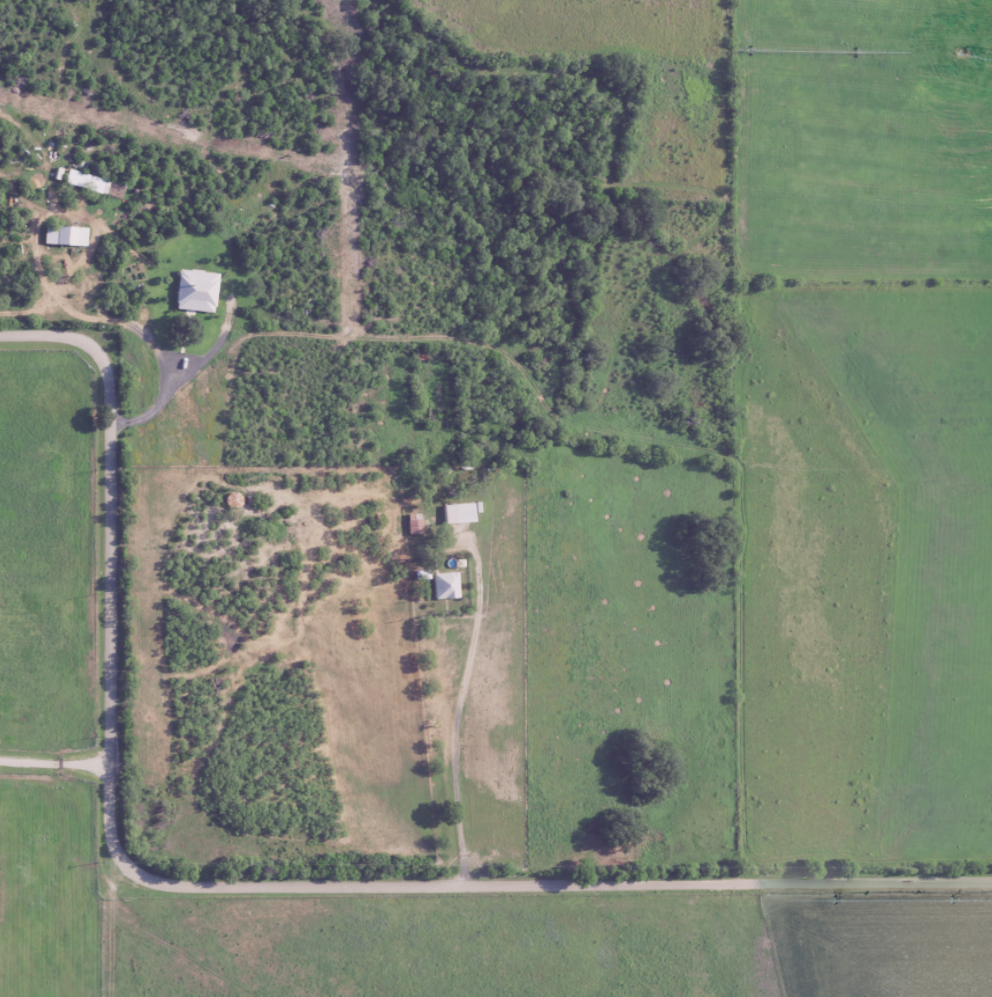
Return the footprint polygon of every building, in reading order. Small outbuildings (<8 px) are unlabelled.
[(43,246),(86,247),(86,228),(44,227),(43,246)] [(216,274),(176,272),(174,311),(213,314),(216,274)] [(474,524),(473,504),(443,505),(443,524),(474,524)] [(409,536),(422,533),(419,520),(407,522),(409,536)] [(456,575),(431,575),(431,600),(456,600),(456,575)]
